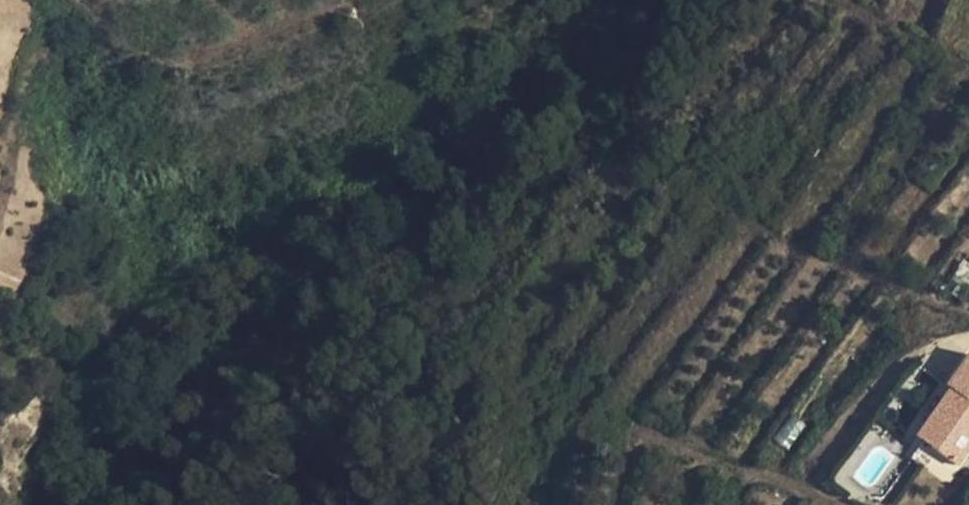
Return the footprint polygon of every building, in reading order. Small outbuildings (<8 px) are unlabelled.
[(961,462),(968,451),(968,356),(949,384),(954,388),(921,433),(961,462)]
